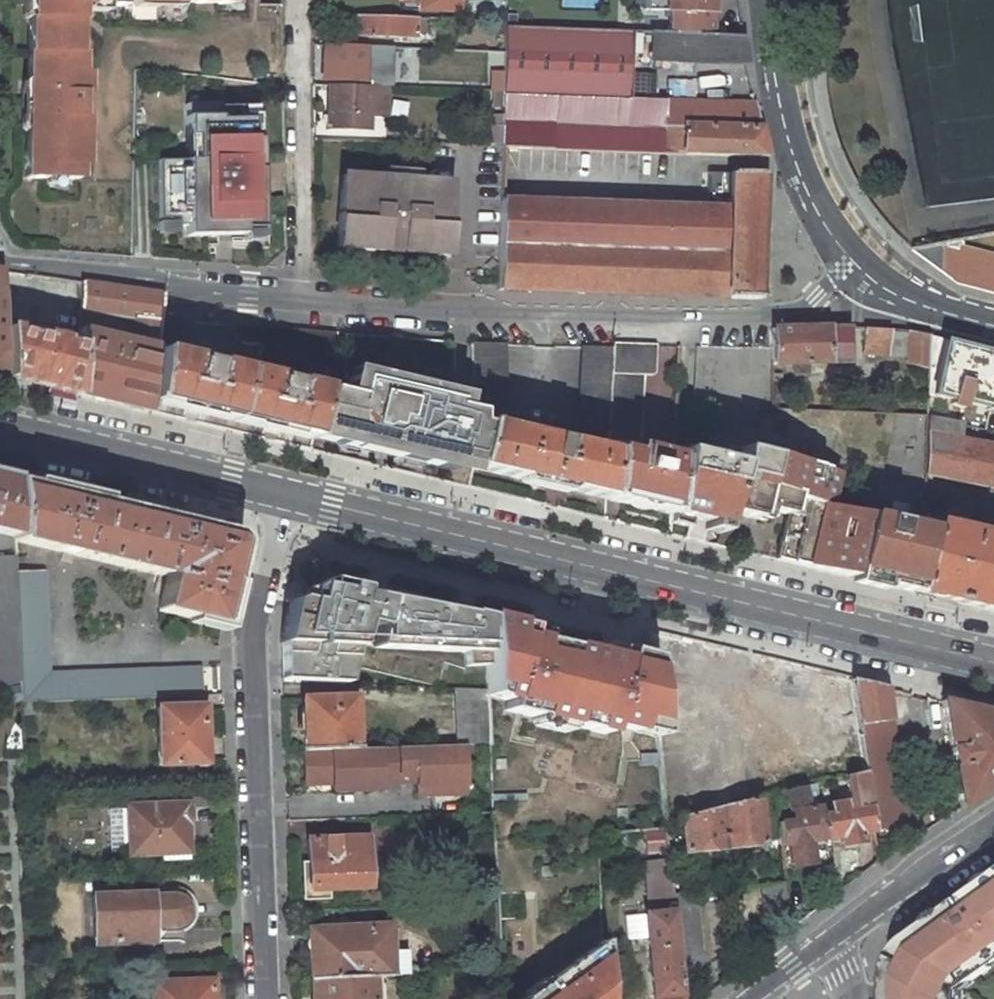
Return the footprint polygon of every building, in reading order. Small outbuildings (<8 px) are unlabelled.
[(79,165),(80,116),(80,53),(76,53),(76,17),(89,5),(132,5),(137,0),(143,0),(143,5),(170,5),(170,0),(175,0),(180,5),(230,6),(230,0),(28,0),(28,79),(32,84),(32,92),(27,92),(27,105),(32,105),(31,125),(27,130),(27,178),(47,178),(47,173),(56,173),(61,178),(79,178),(79,165)] [(420,10),(459,11),(459,0),(420,0),(420,10)] [(471,20),(505,21),(506,0),(471,0),(471,20)] [(667,10),(666,33),(712,35),(713,7),(713,0),(646,0),(645,9),(667,10)] [(429,18),(415,18),(357,16),(356,29),(362,29),(361,36),(415,37),(415,33),(428,34),(429,18)] [(631,31),(505,26),(504,52),(503,77),(503,92),(502,107),(502,116),(502,121),(503,121),(502,128),(501,146),(501,149),(766,158),(754,103),(628,99),(631,31)] [(666,33),(654,32),(653,57),(744,61),(741,36),(712,35),(666,33)] [(325,45),(323,79),(364,81),(365,46),(325,45)] [(400,58),(401,48),(379,47),(379,57),(400,58)] [(492,76),(492,91),(493,91),(503,92),(503,77),(492,76)] [(330,85),(328,130),(368,131),(369,114),(370,87),(330,85)] [(387,87),(370,87),(369,114),(386,116),(387,87)] [(502,107),(503,92),(493,91),(492,107),(502,107)] [(389,117),(406,117),(406,100),(389,100),(389,117)] [(157,147),(158,219),(175,219),(175,227),(176,227),(186,227),(186,237),(218,236),(218,230),(260,229),(259,128),(250,128),(249,107),(218,108),(218,105),(186,105),(186,138),(194,138),(194,146),(186,146),(157,147)] [(259,107),(249,107),(250,128),(259,128),(259,107)] [(488,115),(487,127),(502,128),(503,121),(502,121),(502,116),(488,115)] [(487,127),(486,127),(485,145),(501,146),(502,128),(487,127)] [(351,248),(384,251),(385,235),(399,236),(398,244),(421,245),(424,200),(415,190),(416,174),(387,172),(387,179),(356,177),(355,183),(347,190),(341,190),(338,233),(343,234),(351,242),(351,248)] [(707,208),(500,201),(497,290),(761,299),(765,174),(708,173),(707,208)] [(356,177),(342,176),(341,190),(347,190),(355,183),(356,177)] [(175,227),(175,219),(158,219),(158,234),(176,234),(176,227),(175,227)] [(260,229),(218,230),(218,236),(243,236),(244,240),(261,240),(260,229)] [(343,234),(338,233),(337,247),(351,248),(351,242),(343,234)] [(915,250),(962,284),(993,293),(993,262),(963,255),(966,241),(915,250)] [(163,292),(83,281),(82,310),(129,317),(137,318),(134,342),(126,340),(81,329),(81,344),(79,394),(153,411),(154,400),(152,399),(157,349),(159,332),(161,317),(163,292)] [(134,342),(137,318),(129,317),(126,340),(134,342)] [(189,320),(161,317),(159,332),(187,335),(189,320)] [(81,344),(5,327),(7,377),(79,394),(81,344)] [(771,329),(772,348),(772,365),(793,364),(808,364),(850,363),(849,327),(771,329)] [(864,328),(863,354),(906,357),(906,364),(928,367),(929,338),(929,335),(905,330),(864,328)] [(929,338),(928,367),(927,393),(932,394),(932,396),(946,399),(945,405),(974,411),(975,406),(982,408),(982,410),(984,411),(985,408),(989,410),(993,383),(993,355),(929,338)] [(503,345),(471,343),(473,409),(506,408),(503,345)] [(656,346),(613,344),(612,348),(608,428),(607,440),(639,442),(642,375),(652,375),(654,373),(656,346)] [(577,426),(608,428),(612,348),(581,346),(577,426)] [(665,347),(663,367),(676,368),(678,348),(665,347)] [(718,533),(721,521),(723,512),(764,521),(769,511),(787,515),(776,560),(914,593),(929,530),(929,526),(923,524),(924,474),(926,419),(927,414),(773,409),(773,408),(773,374),(772,365),(772,348),(696,347),(693,413),(714,413),(704,458),(674,451),(674,458),(670,512),(669,521),(689,526),(690,520),(704,523),(703,529),(718,533)] [(315,428),(324,389),(291,381),(292,377),(284,375),(283,379),(212,362),(213,358),(204,357),(203,360),(157,349),(152,399),(154,400),(275,429),(313,437),(315,428)] [(808,374),(808,364),(793,364),(793,374),(808,374)] [(359,371),(350,369),(347,382),(356,384),(359,371)] [(471,467),(481,425),(474,423),(474,411),(450,406),(453,393),(359,371),(356,384),(353,395),(344,394),(324,389),(315,428),(362,440),(360,449),(373,452),(374,446),(405,453),(406,451),(443,459),(443,460),(453,463),(471,467)] [(773,374),(773,408),(779,408),(778,395),(783,395),(783,374),(773,374)] [(356,384),(347,382),(344,394),(353,395),(356,384)] [(989,487),(993,488),(993,446),(966,441),(966,442),(958,441),(961,425),(926,419),(924,474),(989,487)] [(481,425),(471,467),(604,497),(607,452),(481,423),(481,425)] [(362,440),(315,428),(313,437),(360,449),(362,440)] [(604,497),(626,502),(649,508),(670,512),(674,458),(655,454),(657,448),(650,446),(648,452),(632,448),(630,455),(607,450),(607,452),(604,497)] [(404,459),(452,470),(453,463),(443,460),(443,459),(406,451),(405,453),(404,459)] [(0,478),(0,532),(14,536),(11,480),(0,478)] [(14,536),(14,541),(166,577),(158,611),(221,626),(239,553),(226,532),(206,527),(12,481),(15,536),(14,536)] [(930,524),(929,526),(929,530),(914,593),(947,600),(993,612),(993,488),(989,487),(982,520),(984,521),(981,535),(930,524)] [(955,514),(929,508),(926,522),(952,528),(955,514)] [(196,522),(198,514),(181,509),(181,510),(179,518),(196,522)] [(721,521),(718,533),(716,546),(733,550),(738,525),(721,521)] [(0,556),(0,687),(20,682),(16,571),(15,556),(0,556)] [(44,570),(16,571),(20,682),(21,703),(202,696),(201,668),(48,673),(44,570)] [(485,667),(483,629),(468,625),(470,616),(463,615),(463,617),(453,614),(453,612),(385,596),(384,601),(357,594),(358,589),(323,580),(307,590),(303,601),(293,599),(289,601),(279,641),(279,644),(289,645),(297,681),(347,684),(360,626),(377,629),(372,649),(464,653),(464,667),(485,667)] [(485,667),(486,690),(486,695),(506,700),(504,710),(604,734),(607,725),(657,737),(656,731),(655,715),(649,658),(624,652),(621,661),(523,638),(525,628),(503,623),(483,618),(483,629),(485,667)] [(742,690),(743,654),(718,648),(723,689),(742,690)] [(907,826),(885,688),(850,679),(857,725),(858,725),(860,736),(865,771),(874,832),(907,826)] [(486,690),(454,689),(457,745),(464,745),(488,744),(486,695),(486,690)] [(702,736),(715,735),(711,695),(687,698),(686,690),(664,692),(666,713),(668,730),(687,728),(688,735),(702,734),(702,736)] [(302,699),(303,750),(304,750),(355,748),(353,697),(302,699)] [(941,701),(959,808),(993,786),(993,713),(989,712),(953,704),(941,701)] [(175,707),(156,708),(158,765),(197,764),(197,736),(204,736),(204,734),(203,734),(202,709),(200,710),(175,710),(175,707)] [(656,731),(668,730),(666,713),(655,715),(656,731)] [(457,745),(398,747),(399,781),(417,781),(417,794),(435,794),(434,785),(465,784),(464,745),(457,745)] [(355,748),(304,750),(305,773),(317,773),(317,783),(332,783),(333,790),(382,789),(382,782),(399,781),(398,747),(355,748)] [(820,816),(824,840),(838,837),(840,846),(861,842),(860,834),(874,832),(865,771),(846,776),(850,802),(830,805),(832,815),(822,816),(820,816)] [(305,773),(305,784),(317,783),(317,773),(305,773)] [(706,784),(708,809),(734,803),(731,778),(706,784)] [(814,783),(785,790),(785,791),(789,813),(792,813),(793,821),(777,823),(780,847),(788,845),(791,867),(813,863),(810,842),(824,840),(820,816),(822,816),(820,807),(818,807),(814,783)] [(434,785),(435,794),(466,793),(465,784),(434,785)] [(764,845),(759,797),(734,803),(708,809),(680,816),(684,853),(764,845)] [(129,852),(129,855),(187,853),(185,804),(127,806),(127,809),(129,852)] [(127,809),(109,809),(111,852),(129,852),(127,809)] [(645,830),(645,854),(664,854),(664,830),(645,830)] [(328,890),(369,888),(367,837),(307,839),(308,861),(309,885),(304,885),(304,900),(329,899),(328,890)] [(645,914),(653,998),(683,998),(680,970),(673,894),(670,861),(646,862),(649,914),(645,914)] [(905,936),(888,968),(888,998),(950,998),(950,994),(959,975),(965,971),(972,980),(993,964),(993,962),(992,959),(993,957),(993,872),(905,936)] [(764,917),(789,914),(785,882),(760,885),(764,917)] [(697,892),(673,894),(680,970),(705,968),(704,954),(703,954),(697,892)] [(152,894),(93,896),(95,944),(154,942),(153,926),(175,925),(183,921),(187,914),(187,906),(182,899),(174,896),(152,897),(152,894)] [(381,976),(408,975),(407,956),(392,957),(391,950),(390,925),(350,928),(350,921),(319,923),(320,929),(309,930),(310,936),(308,938),(306,942),(306,946),(307,950),(311,954),(312,979),(374,976),(381,976)] [(602,941),(523,998),(605,998),(602,941)] [(962,987),(972,980),(965,971),(959,975),(950,994),(950,998),(962,998),(962,987)] [(374,976),(312,979),(313,998),(375,998),(374,976)] [(374,976),(375,998),(382,998),(381,976),(374,976)] [(213,980),(182,981),(183,988),(213,987),(213,980)] [(151,982),(152,998),(214,998),(213,987),(183,988),(182,981),(151,982)]
